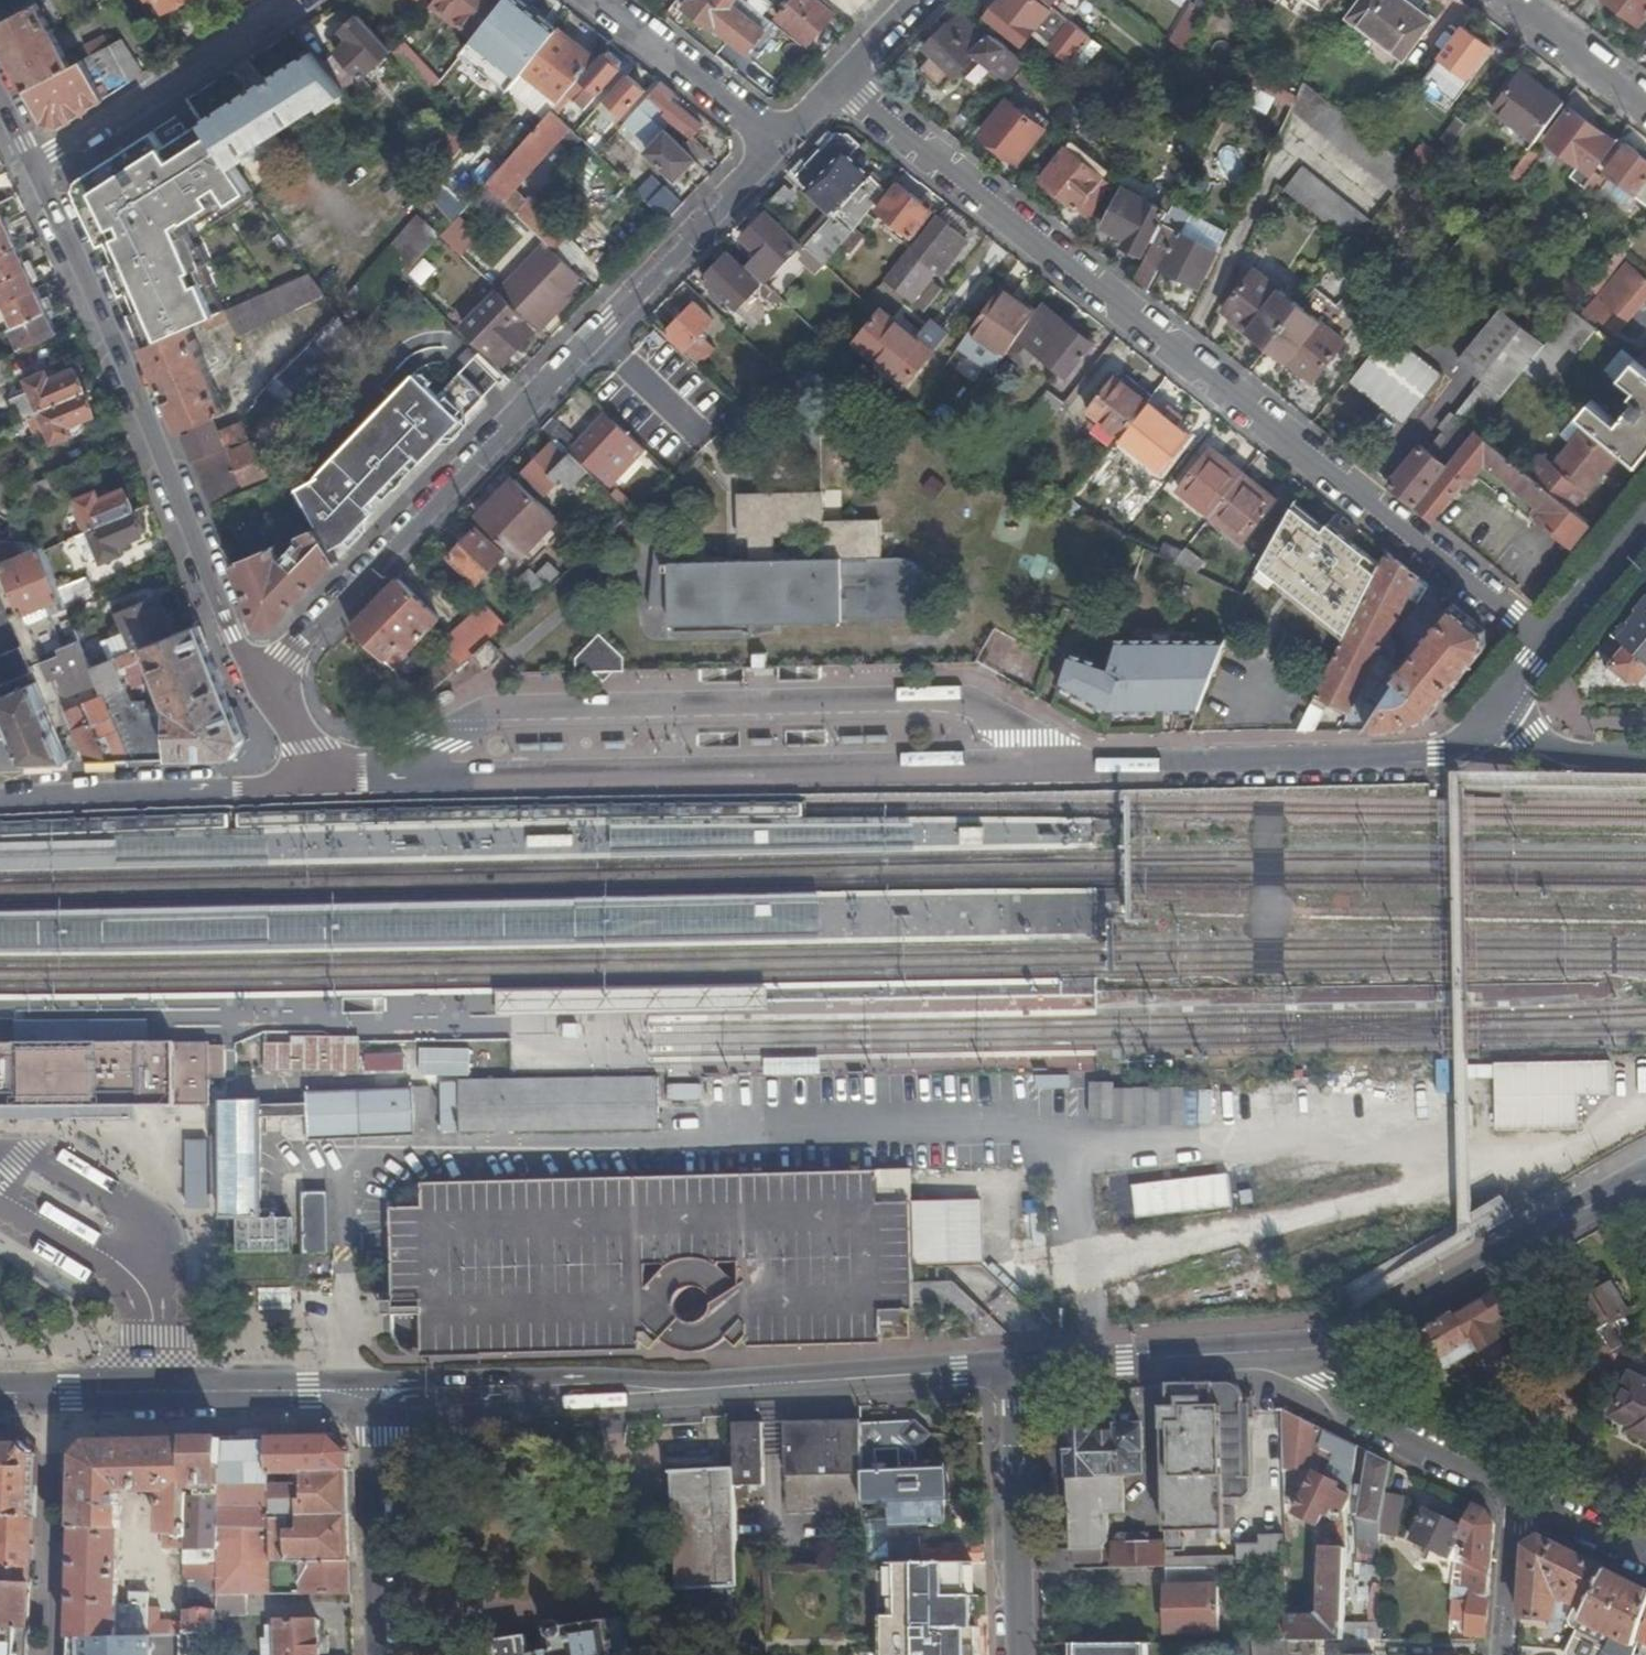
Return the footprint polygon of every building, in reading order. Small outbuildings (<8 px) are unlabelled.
[(54,33),(62,28),(47,0),(45,0),(38,4),(54,33)] [(165,11),(183,0),(158,0),(165,11)] [(432,2),(477,36),(504,0),(434,0),(432,2)] [(676,0),(712,30),(714,28),(747,55),(772,22),(763,16),(747,3),(741,11),(731,3),(734,0),(676,0)] [(747,3),(763,16),(774,3),(770,0),(750,0),(747,3)] [(816,0),(792,0),(776,18),(788,28),(791,24),(811,42),(833,15),(816,0)] [(1052,10),(1039,0),(1008,0),(1006,2),(1003,0),(1001,0),(988,16),(1024,45),(1052,10)] [(1432,21),(1404,0),(1364,0),(1350,18),(1404,58),(1432,21)] [(1645,27),(1645,0),(1610,0),(1645,27)] [(1059,9),(1073,20),(1079,12),(1066,2),(1059,9)] [(0,23),(0,38),(28,90),(72,67),(54,33),(38,4),(0,23)] [(1190,7),(1171,40),(1188,50),(1207,16),(1190,7)] [(952,25),(941,15),(920,39),(927,47),(914,61),(944,90),(975,57),(997,73),(990,82),(1001,91),(1025,60),(993,35),(990,38),(963,13),(952,25)] [(343,45),(321,65),(344,94),(392,49),(360,15),(341,32),(345,36),(348,40),(343,45)] [(1087,71),(1105,41),(1069,20),(1051,49),(1087,71)] [(1464,27),(1426,78),(1454,100),(1469,81),(1466,78),(1490,47),(1464,27)] [(560,100),(580,78),(596,59),(557,29),(551,37),(524,72),(560,100)] [(92,56),(111,46),(105,34),(86,45),(92,56)] [(340,42),(343,45),(348,40),(345,36),(340,42)] [(60,129),(146,74),(123,40),(111,46),(92,56),(72,67),(28,90),(45,124),(60,129)] [(432,92),(446,107),(487,56),(470,43),(432,92)] [(327,107),(346,96),(344,94),(321,65),(310,53),(205,121),(236,166),(251,156),(254,161),(264,155),(267,161),(276,155),(272,150),(281,144),(275,134),(325,102),(327,107)] [(551,110),(556,115),(576,92),(590,103),(620,69),(603,53),(581,79),(580,78),(560,100),(551,110)] [(1536,141),(1564,105),(1522,74),(1495,110),(1536,141)] [(625,77),(605,99),(623,115),(645,89),(629,76),(627,78),(625,77)] [(660,82),(639,106),(649,115),(660,102),(664,106),(667,102),(667,88),(660,82)] [(1397,189),(1414,168),(1408,163),(1391,150),(1307,83),(1295,107),(1397,189)] [(1021,161),(1047,128),(1011,98),(984,131),(1021,161)] [(670,99),(667,102),(664,106),(669,110),(664,115),(672,122),(665,131),(681,147),(701,124),(670,99)] [(639,106),(624,124),(638,136),(649,124),(663,137),(648,153),(676,180),(695,160),(681,147),(665,131),(649,115),(639,106)] [(1592,175),(1617,142),(1571,109),(1547,141),(1579,165),(1570,177),(1583,186),(1592,175)] [(583,279),(588,283),(600,271),(567,238),(569,237),(530,198),(525,204),(512,192),(558,138),(571,151),(582,139),(575,133),(556,115),(551,110),(522,143),(489,181),(486,185),(501,200),(542,240),(583,279)] [(1438,144),(1446,150),(1466,124),(1457,117),(1446,132),(1446,133),(1438,144)] [(83,178),(79,192),(107,250),(243,176),(236,166),(205,121),(166,147),(155,130),(83,178)] [(485,176),(489,181),(522,143),(518,140),(514,145),(490,123),(477,139),(489,152),(478,164),(487,174),(485,176)] [(449,151),(456,158),(473,136),(466,129),(449,151)] [(834,215),(808,248),(810,250),(826,265),(841,247),(854,231),(885,190),(851,158),(861,147),(848,136),(836,135),(794,178),(834,215)] [(1126,158),(1133,145),(1119,135),(1112,146),(1126,158)] [(1622,141),(1606,161),(1610,164),(1605,171),(1645,203),(1645,159),(1622,141)] [(1415,169),(1425,177),(1439,158),(1433,153),(1435,152),(1423,143),(1408,163),(1414,168),(1415,169)] [(1043,178),(1079,207),(1104,176),(1068,147),(1043,178)] [(1531,148),(1510,175),(1520,183),(1541,156),(1531,148)] [(578,175),(608,202),(625,184),(595,156),(578,175)] [(1354,244),(1373,220),(1304,166),(1287,189),(1354,244)] [(1593,195),(1605,179),(1596,172),(1584,188),(1593,195)] [(649,203),(666,221),(683,203),(665,186),(665,188),(651,173),(636,191),(649,203)] [(107,250),(148,345),(221,313),(203,270),(207,267),(200,250),(193,253),(180,228),(189,223),(190,226),(204,217),(208,223),(219,216),(221,220),(256,196),(243,176),(107,250)] [(1079,207),(1091,218),(1111,183),(1104,176),(1079,207)] [(897,184),(877,210),(912,238),(932,212),(897,184)] [(486,185),(480,193),(495,207),(501,200),(486,185)] [(782,187),(767,204),(776,213),(792,197),(782,187)] [(1144,253),(1167,210),(1126,188),(1105,226),(1127,238),(1125,243),(1144,253)] [(9,226),(6,221),(26,212),(18,195),(0,204),(0,230),(9,226)] [(1137,281),(1150,291),(1163,266),(1201,286),(1219,251),(1177,228),(1185,213),(1174,207),(1137,281)] [(758,254),(755,257),(773,274),(801,245),(767,212),(743,238),(755,250),(758,254)] [(373,314),(406,277),(442,236),(418,215),(350,294),(373,314)] [(462,253),(479,235),(461,218),(444,236),(462,253)] [(908,249),(885,280),(897,290),(920,260),(941,276),(968,240),(939,218),(912,252),(908,249)] [(19,248),(9,226),(0,230),(0,258),(19,248)] [(864,238),(854,231),(841,247),(851,256),(864,238)] [(542,240),(496,288),(541,331),(555,316),(551,313),(567,295),(583,279),(542,240)] [(1596,294),(1628,253),(1621,247),(1589,289),(1596,294)] [(0,258),(0,284),(30,271),(19,248),(0,258)] [(817,274),(826,265),(810,250),(801,259),(817,274)] [(765,301),(774,291),(760,278),(755,273),(752,276),(728,253),(704,279),(720,294),(716,298),(727,308),(734,307),(739,304),(753,289),(765,301)] [(1645,298),(1645,281),(1628,266),(1587,314),(1592,318),(1595,314),(1617,333),(1645,298)] [(1225,308),(1272,346),(1305,306),(1257,267),(1225,308)] [(760,269),(755,273),(760,278),(764,273),(760,269)] [(6,305),(38,290),(30,271),(0,284),(0,307),(6,305)] [(241,337),(325,294),(311,275),(286,286),(204,321),(209,331),(234,320),(241,337)] [(931,282),(914,304),(911,307),(923,312),(940,290),(931,282)] [(6,305),(16,327),(49,313),(54,310),(49,299),(44,301),(38,290),(6,305)] [(996,293),(957,348),(986,370),(997,353),(1004,358),(1008,352),(1012,346),(1034,314),(1019,304),(1015,308),(996,293)] [(551,313),(555,316),(571,299),(567,295),(551,313)] [(701,333),(714,320),(695,302),(666,332),(701,366),(718,349),(701,333)] [(493,346),(507,360),(531,336),(498,303),(482,319),(490,327),(477,340),(488,351),(493,346)] [(1012,346),(1008,352),(1026,366),(1037,351),(1067,375),(1093,340),(1070,322),(1065,321),(1045,305),(1012,346)] [(1305,306),(1272,346),(1319,384),(1352,343),(1305,306)] [(1505,396),(1526,369),(1546,345),(1501,308),(1459,359),(1485,379),(1505,396)] [(1547,386),(1595,327),(1574,309),(1573,310),(1546,345),(1526,369),(1547,386)] [(881,310),(855,343),(906,383),(932,350),(881,310)] [(12,329),(21,350),(59,334),(49,313),(16,327),(12,329)] [(249,413),(268,431),(299,397),(307,387),(352,338),(354,336),(340,317),(278,376),(256,399),(259,402),(249,413)] [(148,345),(183,431),(215,418),(228,412),(193,328),(157,342),(148,345)] [(1389,333),(1352,383),(1407,424),(1444,374),(1389,333)] [(502,365),(507,360),(493,346),(488,351),(502,365)] [(0,360),(0,386),(12,381),(2,359),(0,360)] [(1645,456),(1645,369),(1639,363),(1635,360),(1617,383),(1637,400),(1618,422),(1608,413),(1611,409),(1604,403),(1601,407),(1592,400),(1581,415),(1622,449),(1640,463),(1645,456)] [(13,400),(21,421),(38,413),(43,411),(87,392),(78,370),(52,382),(48,372),(30,381),(35,391),(13,400)] [(416,374),(403,387),(450,434),(486,395),(462,373),(438,396),(416,374)] [(1120,437),(1148,401),(1113,374),(1086,410),(1120,437)] [(1478,431),(1505,396),(1485,379),(1458,413),(1478,431)] [(320,527),(333,551),(348,541),(369,520),(362,513),(383,493),(418,456),(435,439),(440,444),(450,434),(403,387),(390,400),(409,419),(400,429),(381,410),(348,444),(321,473),(324,476),(312,482),(299,489),(320,527)] [(97,415),(87,392),(43,411),(51,428),(57,443),(75,435),(71,426),(97,415)] [(1031,444),(1064,404),(1048,392),(1016,433),(1031,444)] [(390,400),(381,410),(400,429),(409,419),(390,400)] [(1162,414),(1148,401),(1120,437),(1118,439),(1162,473),(1191,437),(1179,427),(1183,420),(1167,407),(1162,414)] [(51,428),(43,411),(38,413),(46,431),(51,428)] [(1478,431),(1458,413),(1442,432),(1450,439),(1442,451),(1447,455),(1442,461),(1423,445),(1392,484),(1417,505),(1419,503),(1478,431)] [(1574,509),(1622,449),(1581,415),(1579,413),(1561,435),(1573,444),(1555,465),(1543,455),(1529,472),(1574,509)] [(644,451),(607,415),(574,449),(599,473),(627,444),(639,456),(644,451)] [(0,418),(0,430),(13,424),(11,421),(6,422),(4,416),(0,418)] [(575,439),(553,417),(543,428),(565,450),(575,439)] [(185,436),(195,460),(227,448),(221,434),(215,418),(183,431),(185,436)] [(227,448),(231,446),(246,440),(250,439),(245,425),(221,434),(227,448)] [(1572,546),(1591,523),(1574,509),(1529,472),(1478,431),(1419,503),(1435,519),(1465,481),(1469,484),(1477,475),(1487,462),(1545,512),(1539,519),(1572,546)] [(435,439),(418,456),(423,461),(440,444),(435,439)] [(195,460),(211,503),(282,475),(276,459),(263,464),(255,443),(233,451),(231,446),(227,448),(195,460)] [(568,492),(588,472),(569,454),(566,457),(552,443),(523,473),(546,496),(559,484),(568,492)] [(1176,491),(1209,516),(1242,474),(1210,448),(1176,491)] [(1487,462),(1477,475),(1536,523),(1539,519),(1545,512),(1487,462)] [(321,473),(312,482),(324,476),(321,473)] [(1242,474),(1209,516),(1242,543),(1275,500),(1242,474)] [(497,537),(519,559),(557,518),(516,479),(478,520),(497,537)] [(88,532),(137,511),(128,489),(102,499),(99,492),(80,499),(87,517),(83,519),(88,532)] [(755,560),(747,560),(670,561),(670,550),(652,550),(649,593),(668,594),(669,626),(843,624),(843,621),(869,621),(868,610),(902,609),(907,607),(911,605),(913,603),(915,599),(916,592),(916,587),(914,581),(912,578),(909,574),(904,572),(897,571),(882,571),(880,520),(822,521),(821,491),(735,493),(735,539),(747,538),(755,537),(755,560)] [(1292,505),(1258,565),(1346,634),(1380,565),(1327,523),(1322,530),(1292,505)] [(88,532),(80,536),(87,555),(94,551),(96,557),(103,555),(105,561),(125,553),(121,544),(146,534),(137,511),(88,532)] [(276,546),(235,563),(259,626),(275,629),(338,562),(333,551),(320,527),(281,544),(285,554),(305,545),(298,554),(305,561),(295,571),(290,566),(294,562),(289,557),(284,561),(281,558),(276,546)] [(505,555),(477,528),(450,558),(478,585),(505,555)] [(13,531),(12,540),(29,542),(30,533),(13,531)] [(747,538),(747,560),(755,560),(755,537),(747,538)] [(43,546),(0,541),(0,549),(46,663),(85,647),(70,610),(55,616),(50,606),(65,600),(62,591),(45,551),(43,546)] [(1164,541),(1158,554),(1174,562),(1183,549),(1164,541)] [(1183,549),(1174,562),(1191,570),(1198,558),(1184,548),(1183,549)] [(1380,565),(1346,634),(1316,694),(1330,701),(1349,711),(1379,654),(1388,662),(1382,669),(1386,672),(1372,692),(1383,700),(1364,729),(1403,729),(1427,717),(1485,647),(1484,630),(1452,605),(1398,670),(1391,663),(1394,657),(1395,653),(1395,649),(1393,646),(1391,643),(1387,639),(1396,621),(1401,622),(1404,622),(1407,619),(1411,613),(1403,608),(1418,578),(1387,553),(1380,565)] [(516,584),(534,600),(549,587),(531,570),(516,584)] [(394,669),(396,672),(413,654),(409,650),(439,618),(399,578),(352,627),(394,669)] [(89,580),(62,591),(65,600),(69,608),(95,597),(89,580)] [(136,651),(175,635),(160,597),(120,613),(136,651)] [(452,657),(461,667),(469,659),(474,655),(491,639),(508,624),(484,601),(440,643),(452,657)] [(1619,643),(1628,650),(1645,665),(1645,604),(1635,617),(1637,618),(1628,629),(1629,630),(1619,643)] [(246,740),(201,625),(175,635),(136,651),(94,668),(99,681),(106,699),(132,762),(236,758),(246,740)] [(615,667),(624,667),(624,653),(601,629),(576,655),(577,668),(594,668),(605,657),(615,667)] [(1107,666),(1106,666),(1093,704),(1110,715),(1199,712),(1226,638),(1116,641),(1107,666)] [(491,639),(474,655),(487,671),(504,655),(491,639)] [(41,671),(30,646),(0,659),(0,689),(41,671)] [(85,647),(46,663),(50,673),(58,670),(70,694),(99,681),(94,668),(85,647)] [(1628,650),(1607,675),(1615,681),(1618,682),(1623,676),(1632,683),(1638,683),(1642,678),(1645,682),(1645,665),(1628,650)] [(753,652),(753,666),(759,666),(766,666),(766,652),(753,652)] [(1093,704),(1106,666),(1068,652),(1057,684),(1093,704)] [(414,709),(453,673),(461,667),(452,657),(440,668),(438,667),(407,695),(414,709)] [(604,679),(615,667),(605,657),(594,668),(604,679)] [(26,766),(52,765),(71,764),(39,684),(0,700),(0,703),(8,723),(26,766)] [(1316,694),(1298,731),(1316,730),(1330,701),(1316,694)] [(68,716),(87,763),(96,763),(132,762),(106,699),(68,716)] [(8,723),(0,703),(0,724),(8,723)] [(613,821),(613,853),(916,847),(916,819),(613,821)] [(0,838),(0,869),(269,861),(268,832),(0,838)] [(821,939),(821,895),(0,912),(0,951),(39,951),(270,949),(577,943),(821,939)] [(1063,906),(1075,907),(1075,897),(1032,895),(1032,915),(1063,917),(1063,906)] [(585,992),(496,994),(497,1019),(531,1019),(655,1016),(769,1014),(769,989),(682,991),(585,992)] [(47,1119),(81,1119),(87,1119),(121,1119),(135,1119),(135,1107),(181,1107),(213,1106),(213,1077),(228,1077),(228,1045),(213,1045),(213,1041),(181,1041),(151,1041),(151,1020),(146,1020),(100,1020),(63,1020),(46,1020),(18,1020),(18,1042),(0,1042),(0,1120),(2,1120),(37,1119),(47,1119)] [(579,1025),(566,1024),(565,1031),(565,1038),(579,1038),(579,1031),(579,1025)] [(360,1043),(291,1043),(265,1043),(265,1072),(360,1072),(360,1043)] [(421,1076),(472,1076),(471,1048),(421,1048),(421,1076)] [(365,1073),(406,1072),(405,1054),(365,1055),(365,1073)] [(1186,1127),(1186,1087),(1161,1087),(1161,1080),(1136,1080),(1136,1075),(1113,1075),(1113,1083),(1090,1082),(1089,1119),(1114,1119),(1114,1126),(1186,1127)] [(460,1135),(661,1132),(660,1086),(660,1080),(459,1083),(459,1090),(460,1135)] [(702,1103),(702,1086),(670,1085),(669,1101),(702,1103)] [(309,1095),(310,1108),(310,1120),(311,1142),(418,1138),(417,1122),(433,1121),(432,1090),(352,1093),(309,1095)] [(263,1122),(263,1110),(263,1103),(224,1104),(225,1219),(264,1219),(263,1122)] [(310,1120),(310,1108),(263,1110),(263,1122),(310,1120)] [(210,1208),(209,1139),(187,1139),(188,1208),(198,1208),(210,1208)] [(1255,1163),(1239,1167),(1246,1200),(1262,1196),(1255,1163)] [(493,1356),(495,1352),(497,1347),(497,1340),(615,1335),(645,1357),(655,1348),(665,1354),(701,1356),(702,1355),(710,1351),(721,1343),(731,1352),(856,1346),(856,1343),(897,1342),(897,1328),(912,1328),(911,1207),(877,1208),(877,1174),(418,1188),(419,1216),(388,1216),(389,1293),(389,1311),(388,1311),(388,1325),(418,1326),(418,1359),(440,1360),(440,1357),(486,1359),(489,1359),(493,1356)] [(1191,1177),(1196,1209),(1210,1207),(1205,1175),(1191,1177)] [(306,1256),(331,1256),(330,1195),(306,1196),(306,1256)] [(982,1232),(981,1196),(960,1197),(962,1232),(982,1232)] [(377,1251),(376,1210),(361,1210),(362,1252),(377,1251)] [(239,1286),(294,1284),(293,1254),(238,1256),(239,1286)] [(1586,1309),(1601,1336),(1605,1333),(1603,1329),(1628,1313),(1611,1284),(1593,1295),(1593,1297),(1587,1300),(1583,1295),(1579,1297),(1586,1309)] [(292,1289),(261,1290),(262,1304),(292,1303),(292,1289)] [(1453,1316),(1415,1337),(1430,1365),(1431,1363),(1438,1374),(1475,1353),(1476,1354),(1526,1325),(1505,1289),(1454,1318),(1453,1316)] [(1604,1371),(1612,1354),(1601,1336),(1586,1309),(1566,1321),(1579,1344),(1571,1361),(1582,1367),(1579,1373),(1590,1378),(1593,1372),(1602,1376),(1604,1371)] [(1625,1355),(1612,1354),(1604,1371),(1617,1377),(1627,1355),(1625,1355)] [(1632,1376),(1613,1416),(1645,1432),(1645,1382),(1632,1376)] [(1217,1385),(1160,1386),(1164,1545),(1164,1553),(1173,1553),(1183,1553),(1183,1540),(1180,1540),(1180,1533),(1202,1532),(1202,1541),(1215,1541),(1215,1532),(1224,1532),(1223,1509),(1234,1509),(1234,1501),(1243,1501),(1249,1494),(1248,1420),(1255,1420),(1254,1397),(1251,1397),(1251,1400),(1244,1400),(1239,1390),(1232,1386),(1228,1385),(1217,1385)] [(1282,1411),(1283,1470),(1306,1469),(1318,1429),(1282,1411)] [(899,1423),(861,1424),(862,1505),(903,1503),(904,1527),(945,1526),(942,1463),(918,1464),(917,1451),(932,1438),(932,1434),(919,1421),(915,1422),(905,1431),(899,1423)] [(862,1505),(861,1424),(785,1427),(786,1468),(830,1465),(835,1521),(862,1520),(862,1505)] [(1072,1554),(1072,1565),(1103,1563),(1103,1553),(1108,1545),(1106,1516),(1123,1515),(1121,1474),(1142,1473),(1141,1452),(1143,1452),(1141,1428),(1119,1429),(1119,1435),(1093,1436),(1093,1426),(1066,1427),(1069,1503),(1070,1503),(1072,1554)] [(733,1428),(735,1469),(735,1504),(745,1504),(744,1484),(764,1482),(762,1427),(733,1428)] [(785,1427),(762,1427),(764,1482),(777,1481),(776,1468),(786,1468),(785,1427)] [(1342,1514),(1350,1498),(1362,1451),(1323,1432),(1318,1448),(1333,1455),(1330,1461),(1332,1463),(1324,1479),(1315,1475),(1294,1514),(1316,1526),(1322,1515),(1327,1518),(1331,1510),(1342,1514)] [(332,1438),(270,1439),(270,1499),(272,1500),(303,1498),(303,1473),(349,1472),(349,1454),(332,1438)] [(225,1440),(220,1552),(218,1599),(249,1598),(273,1597),(273,1564),(272,1500),(270,1499),(270,1439),(225,1440)] [(225,1440),(188,1441),(185,1550),(220,1552),(225,1440)] [(78,1457),(72,1639),(156,1636),(217,1634),(218,1616),(218,1599),(220,1552),(185,1550),(188,1441),(92,1442),(78,1457)] [(0,1444),(0,1584),(32,1585),(36,1456),(23,1444),(0,1444)] [(1390,1465),(1367,1454),(1357,1521),(1357,1552),(1379,1555),(1379,1524),(1390,1465)] [(830,1465),(786,1468),(786,1473),(828,1471),(828,1480),(787,1482),(787,1490),(788,1523),(835,1521),(830,1465)] [(777,1481),(764,1482),(764,1491),(787,1490),(787,1482),(786,1473),(786,1468),(776,1468),(777,1481)] [(735,1469),(669,1471),(669,1474),(674,1474),(677,1572),(677,1588),(677,1591),(726,1589),(738,1588),(735,1504),(735,1469)] [(828,1471),(786,1473),(787,1482),(828,1480),(828,1471)] [(303,1498),(272,1500),(273,1564),(351,1563),(349,1472),(303,1473),(303,1498)] [(764,1491),(764,1482),(744,1484),(745,1504),(749,1503),(749,1492),(764,1491)] [(1485,1513),(1471,1506),(1461,1529),(1454,1545),(1465,1550),(1461,1558),(1489,1571),(1493,1527),(1485,1513)] [(1225,1567),(1238,1566),(1237,1547),(1234,1509),(1223,1509),(1224,1532),(1215,1532),(1215,1541),(1202,1541),(1202,1532),(1180,1533),(1180,1540),(1183,1540),(1183,1553),(1173,1553),(1164,1553),(1165,1569),(1218,1567),(1225,1567)] [(1454,1545),(1461,1529),(1425,1512),(1410,1541),(1448,1559),(1453,1548),(1454,1545)] [(1111,1547),(1112,1570),(1165,1569),(1164,1553),(1164,1545),(1148,1545),(1147,1536),(1117,1537),(1111,1547)] [(1238,1566),(1272,1566),(1285,1565),(1284,1537),(1259,1537),(1259,1547),(1237,1547),(1238,1566)] [(1561,1619),(1569,1620),(1575,1604),(1588,1610),(1607,1571),(1541,1538),(1526,1546),(1520,1619),(1550,1621),(1549,1630),(1560,1631),(1561,1619)] [(985,1563),(985,1545),(924,1545),(925,1564),(977,1563),(985,1563)] [(1286,1619),(1286,1640),(1287,1642),(1316,1643),(1343,1643),(1343,1629),(1345,1550),(1321,1549),(1319,1616),(1317,1619),(1286,1619)] [(1039,1554),(1040,1572),(1073,1571),(1072,1565),(1072,1554),(1039,1554)] [(273,1564),(273,1597),(352,1595),(351,1563),(273,1564)] [(978,1596),(977,1563),(925,1564),(925,1598),(972,1596),(978,1596)] [(1455,1563),(1452,1587),(1470,1590),(1470,1597),(1487,1600),(1489,1578),(1455,1563)] [(887,1564),(871,1564),(871,1578),(887,1578),(887,1564)] [(948,1629),(973,1629),(972,1596),(925,1598),(925,1564),(891,1564),(891,1578),(887,1578),(888,1615),(873,1616),(874,1654),(949,1654),(948,1629)] [(1272,1566),(1273,1640),(1286,1640),(1286,1619),(1285,1565),(1272,1566)] [(1218,1567),(1165,1569),(1164,1587),(1218,1587),(1218,1567)] [(1566,1654),(1634,1654),(1637,1648),(1645,1621),(1645,1591),(1607,1571),(1588,1610),(1575,1604),(1569,1620),(1571,1626),(1571,1627),(1578,1630),(1566,1654)] [(871,1578),(873,1616),(888,1615),(887,1578),(871,1578)] [(32,1585),(0,1584),(0,1627),(29,1628),(30,1628),(32,1585)] [(1218,1587),(1164,1587),(1165,1633),(1218,1633),(1218,1587)] [(1452,1587),(1450,1601),(1453,1602),(1451,1622),(1468,1624),(1467,1637),(1484,1640),(1487,1600),(1470,1597),(1470,1590),(1452,1587)] [(726,1589),(726,1602),(738,1602),(738,1588),(726,1589)] [(249,1598),(218,1599),(218,1616),(249,1617),(249,1598)] [(528,1644),(495,1648),(496,1654),(630,1654),(624,1619),(563,1626),(558,1622),(550,1622),(546,1628),(547,1635),(551,1638),(553,1651),(529,1654),(529,1649),(528,1644)] [(1637,1648),(1643,1650),(1645,1644),(1645,1621),(1637,1648)] [(280,1654),(321,1654),(320,1622),(279,1623),(280,1654)] [(30,1628),(29,1628),(0,1627),(0,1654),(29,1654),(30,1628)] [(1343,1629),(1343,1643),(1379,1642),(1379,1628),(1343,1629)] [(979,1629),(973,1629),(948,1629),(949,1654),(980,1654),(979,1629)] [(72,1639),(72,1654),(157,1654),(156,1636),(72,1639)] [(527,1642),(528,1644),(529,1649),(529,1654),(553,1651),(551,1638),(536,1641),(527,1642)] [(1254,1654),(1287,1654),(1287,1642),(1286,1640),(1273,1640),(1254,1640),(1254,1654)] [(1287,1642),(1287,1654),(1317,1654),(1316,1643),(1287,1642)] [(1143,1643),(1075,1645),(1075,1654),(1143,1654),(1143,1643)] [(1151,1643),(1143,1643),(1143,1654),(1151,1654),(1151,1643)]
